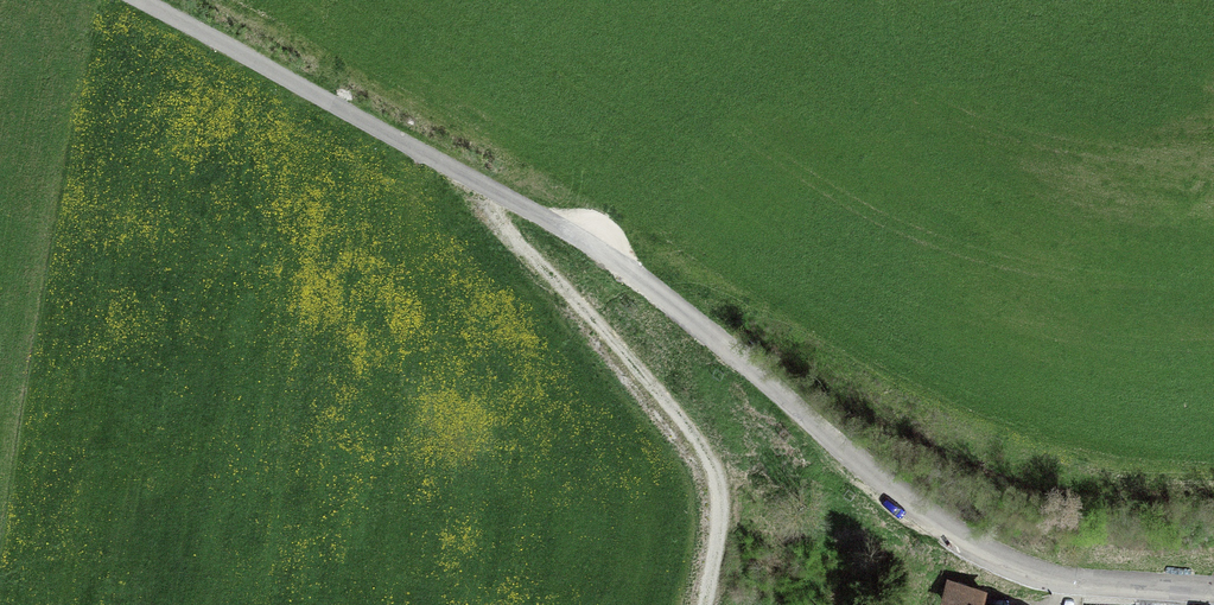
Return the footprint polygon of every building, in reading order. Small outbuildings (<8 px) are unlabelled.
[(982,592),(950,583),(944,604),(949,604),(978,604),(982,592)]
